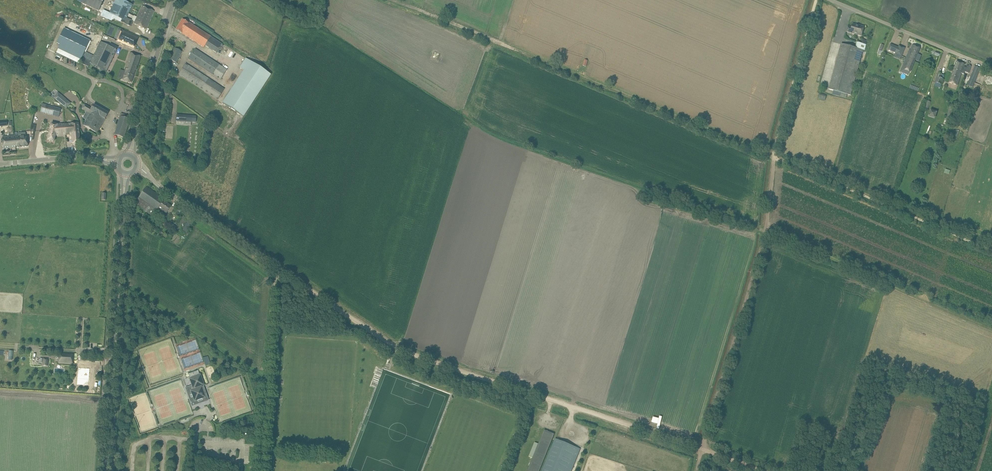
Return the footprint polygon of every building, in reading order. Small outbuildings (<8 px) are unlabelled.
[(76,1),(98,11),(101,7),(104,0),(77,0),(76,1)] [(101,13),(114,18),(121,22),(130,26),(133,21),(132,20),(127,18),(129,13),(129,12),(133,5),(122,0),(116,0),(109,13),(103,9),(101,13)] [(134,16),(132,20),(133,21),(135,22),(134,24),(141,27),(146,29),(150,20),(154,11),(149,9),(142,6),(137,18),(134,16)] [(211,37),(193,25),(189,23),(188,23),(182,19),(176,29),(204,48),(205,46),(216,53),(217,52),(218,54),(220,51),(219,49),(222,44),(211,37)] [(848,26),(846,32),(862,36),(864,27),(858,25),(858,26),(852,24),(851,27),(848,26)] [(64,28),(56,43),(60,45),(58,49),(80,59),(79,62),(79,63),(88,67),(90,63),(91,62),(83,58),(84,56),(83,55),(84,51),(90,41),(67,30),(64,28)] [(122,30),(118,41),(134,48),(139,37),(122,30)] [(100,42),(91,62),(90,63),(107,71),(118,46),(111,43),(109,46),(100,42)] [(855,48),(841,44),(829,89),(833,90),(832,94),(846,98),(847,94),(851,95),(862,52),(864,53),(866,45),(857,42),(855,48)] [(891,44),(888,50),(895,53),(898,47),(891,44)] [(909,50),(906,58),(914,62),(915,61),(920,48),(912,45),(910,50),(909,50)] [(905,48),(899,46),(898,47),(895,53),(902,56),(905,48)] [(175,48),(169,59),(176,62),(181,52),(175,48)] [(188,59),(220,80),(227,69),(195,48),(188,59)] [(140,56),(130,53),(121,79),(131,83),(140,56)] [(271,75),(246,58),(240,67),(244,70),(222,103),(243,117),(271,75)] [(902,68),(900,72),(908,75),(910,72),(912,68),(912,67),(913,65),(914,62),(906,58),(904,63),(902,68)] [(962,73),(963,69),(965,64),(956,61),(955,66),(953,70),(962,73)] [(179,74),(217,99),(224,89),(186,64),(179,74)] [(975,66),(967,85),(973,87),(980,68),(975,66)] [(962,73),(953,70),(949,82),(957,85),(962,73)] [(944,79),(940,78),(942,74),(938,73),(935,82),(942,85),(944,79)] [(54,98),(62,104),(65,99),(61,96),(58,93),(54,98)] [(118,102),(112,100),(112,98),(108,97),(106,106),(116,109),(118,102)] [(59,117),(61,108),(42,104),(40,112),(59,117)] [(84,104),(81,110),(86,113),(90,115),(90,114),(100,120),(99,121),(103,123),(108,113),(94,105),(92,108),(84,104)] [(937,112),(930,110),(928,117),(935,119),(937,112)] [(114,135),(124,138),(131,116),(121,113),(114,135)] [(86,120),(84,125),(97,133),(103,123),(99,121),(100,120),(90,114),(90,115),(86,120)] [(195,123),(196,116),(176,114),(176,121),(195,123)] [(51,123),(48,140),(54,142),(55,136),(71,134),(72,144),(80,143),(78,123),(57,125),(51,123)] [(14,136),(5,137),(5,138),(2,139),(3,149),(15,147),(14,136)] [(18,136),(14,136),(15,147),(28,146),(27,136),(18,137),(18,136)] [(164,199),(146,187),(137,199),(139,200),(136,204),(153,216),(158,208),(166,214),(171,206),(163,201),(164,199)] [(158,225),(150,219),(147,223),(155,228),(158,225)] [(60,353),(59,362),(72,363),(73,360),(74,360),(74,354),(60,353)] [(76,367),(75,384),(86,385),(87,373),(87,368),(82,368),(76,367)] [(194,401),(205,397),(202,386),(204,385),(200,374),(189,378),(193,389),(190,390),(194,401)] [(542,435),(538,444),(534,442),(529,457),(533,458),(527,470),(539,470),(554,434),(544,430),(542,435)] [(578,453),(580,449),(555,439),(542,470),(571,470),(578,453)]
